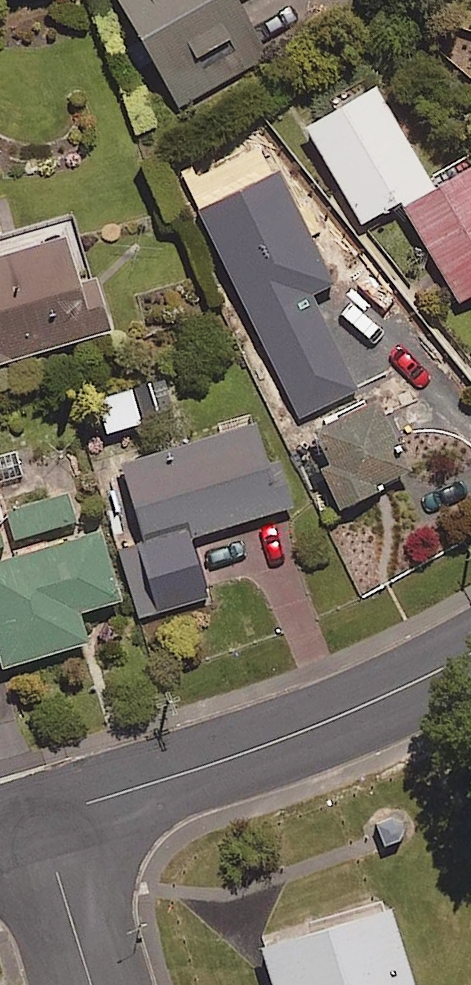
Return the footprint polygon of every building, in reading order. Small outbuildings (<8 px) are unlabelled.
[(187,112),(275,62),(240,0),(123,0),(187,112)] [(366,226),(405,203),(436,185),(381,90),(311,131),(366,226)] [(470,301),(470,174),(440,192),(409,210),(465,305),(470,301)] [(112,331),(82,235),(0,261),(0,367),(112,331)] [(351,508),(414,479),(379,404),(317,433),(351,508)] [(191,539),(286,511),(260,426),(120,467),(141,536),(121,542),(144,618),(209,598),(191,539)] [(59,491),(0,509),(0,516),(8,541),(69,522),(59,491)] [(88,527),(0,554),(0,667),(79,643),(70,612),(110,600),(88,527)] [(392,817),(376,823),(385,847),(400,841),(405,829),(401,821),(392,817)] [(387,897),(256,937),(271,984),(414,984),(387,897)]
